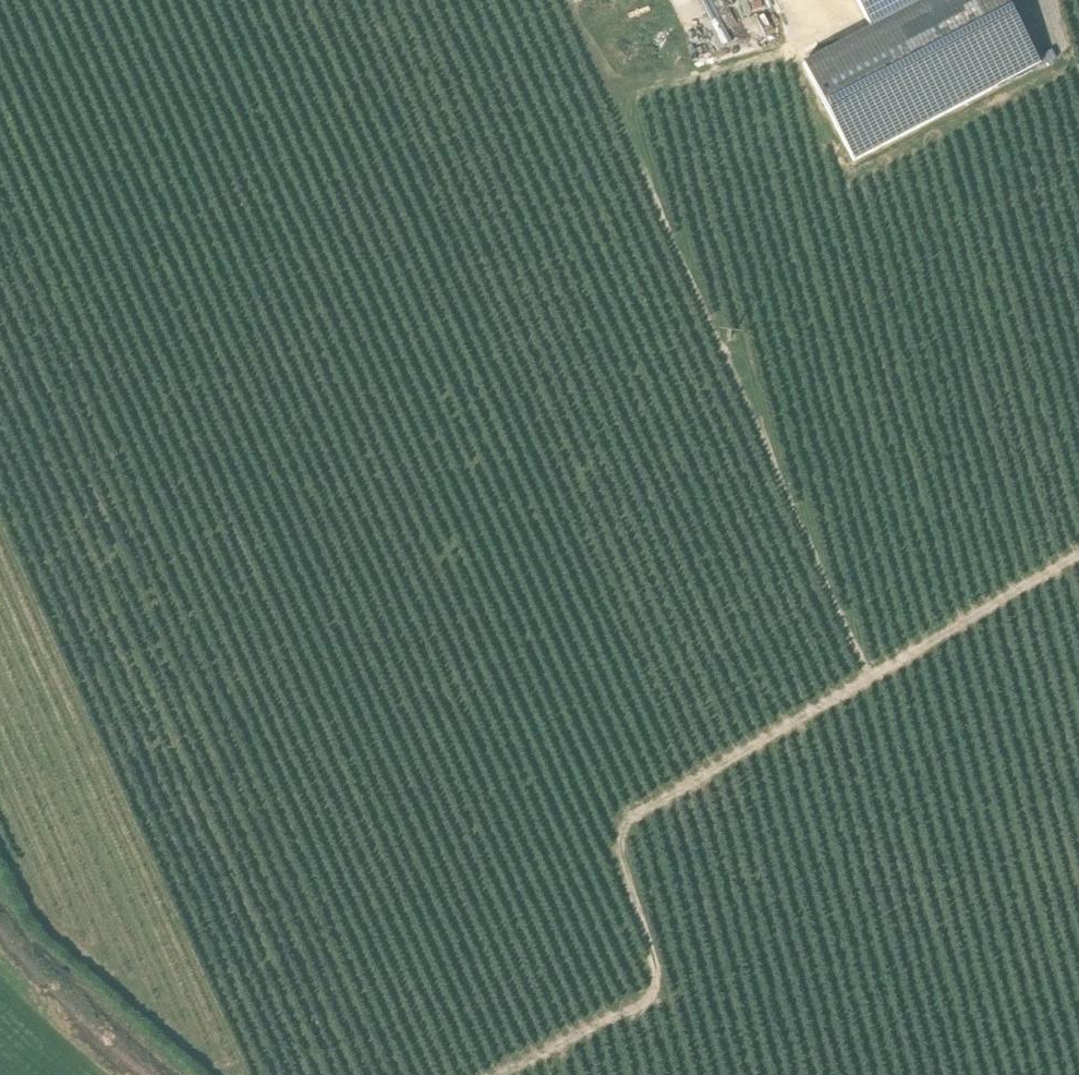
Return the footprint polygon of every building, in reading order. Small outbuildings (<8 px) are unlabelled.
[(848,168),(1034,73),(997,0),(928,0),(796,67),(848,168)] [(863,17),(898,0),(854,0),(863,17)]
